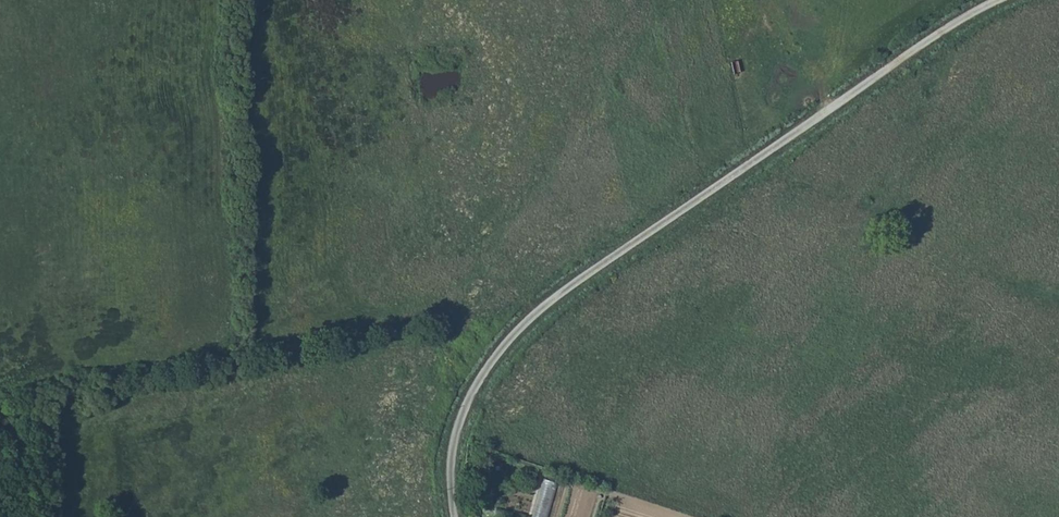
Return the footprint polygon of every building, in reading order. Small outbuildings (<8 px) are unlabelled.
[(559,482),(546,478),(533,516),(548,516),(559,482)]
